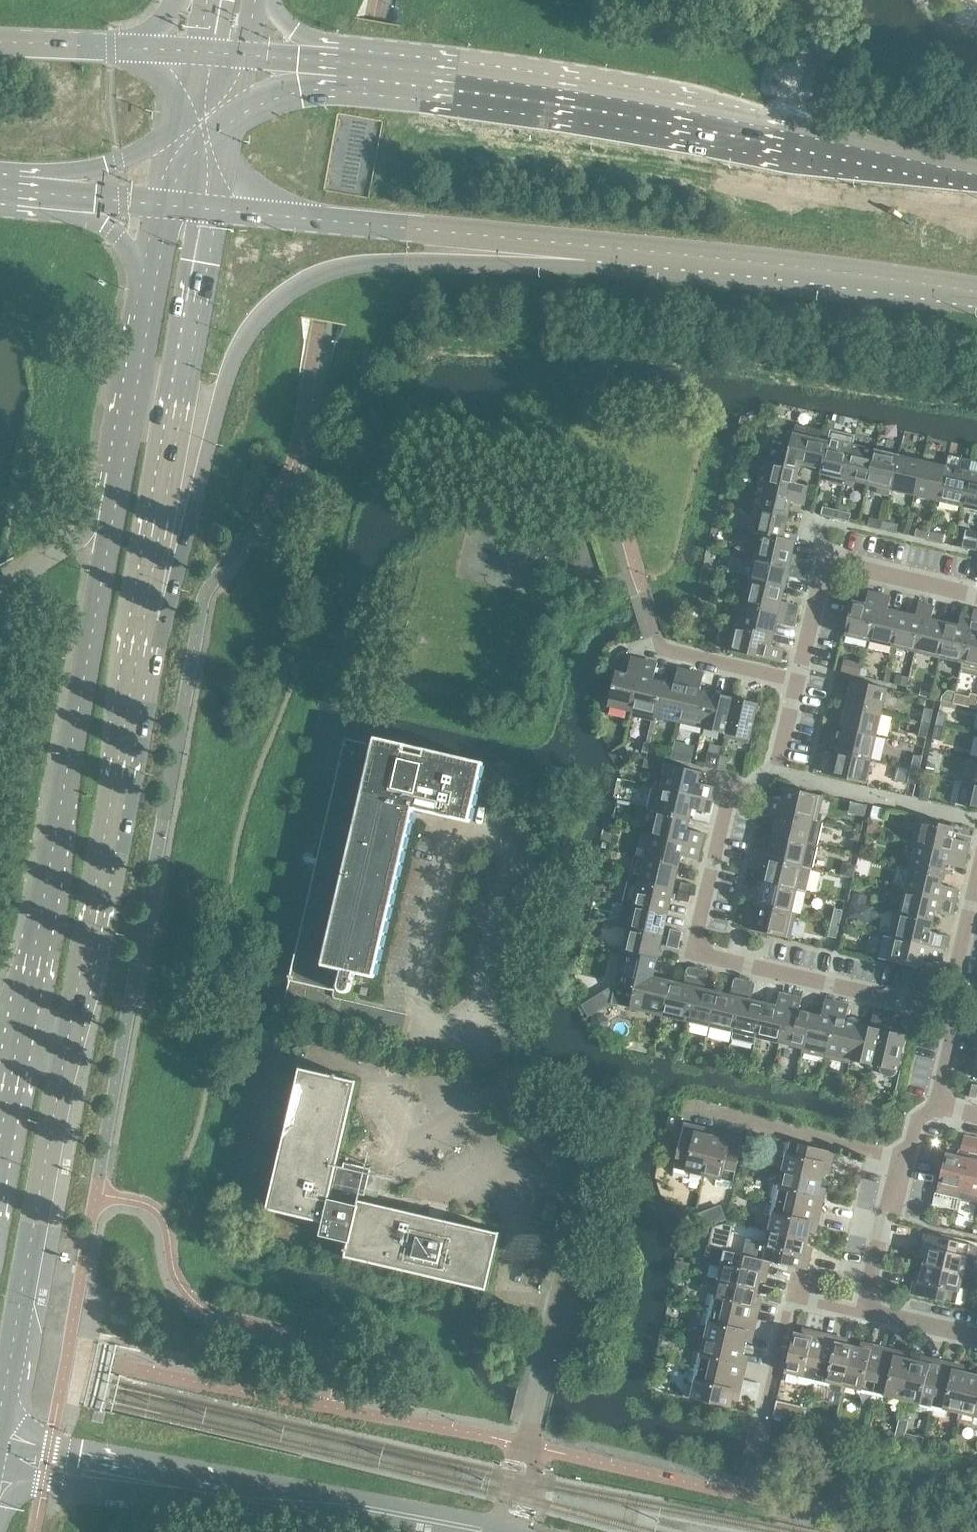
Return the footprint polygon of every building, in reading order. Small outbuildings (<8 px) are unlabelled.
[(370,389),(356,386),(353,397),(367,401),(370,389)] [(828,442),(830,432),(796,424),(793,434),(787,432),(783,450),(770,447),(767,460),(780,463),(780,464),(799,468),(800,464),(821,469),(822,469),(828,442)] [(844,479),(852,445),(855,435),(830,429),(830,432),(828,442),(822,469),(821,469),(820,473),(844,479)] [(868,484),(876,450),(852,445),(844,479),(868,484)] [(891,490),(899,456),(876,450),(868,484),(891,490)] [(915,495),(923,461),(899,456),(891,490),(915,495)] [(796,483),(799,468),(780,464),(780,463),(767,460),(765,460),(759,484),(806,495),(808,486),(796,483)] [(938,501),(946,466),(923,461),(915,495),(938,501)] [(961,506),(969,472),(946,466),(938,501),(961,506)] [(969,472),(961,506),(976,510),(976,474),(969,472)] [(804,505),(806,495),(759,484),(754,507),(788,515),(791,502),(804,505)] [(784,532),(788,515),(754,507),(748,532),(761,535),(761,534),(796,542),(797,535),(784,532)] [(835,518),(837,510),(823,507),(821,515),(835,518)] [(851,513),(837,510),(835,518),(849,521),(851,513)] [(882,529),(884,521),(870,517),(868,526),(882,529)] [(898,524),(884,521),(882,529),(896,532),(898,524)] [(929,540),(931,531),(916,528),(914,536),(929,540)] [(945,535),(931,531),(929,540),(943,543),(945,535)] [(792,556),(796,542),(761,534),(761,535),(756,557),(807,569),(809,560),(792,556)] [(976,551),(976,548),(976,542),(964,539),(962,547),(976,551)] [(805,577),(807,569),(756,557),(750,580),(785,588),(788,574),(805,577)] [(782,601),(785,588),(750,580),(745,604),(797,616),(799,607),(787,604),(782,601)] [(869,641),(880,594),(868,591),(865,604),(853,601),(845,635),(869,641)] [(892,646),(900,612),(888,609),(891,596),(880,594),(869,641),(892,646)] [(916,652),(927,605),(919,603),(916,615),(900,612),(892,646),(916,652)] [(795,625),(797,616),(745,604),(740,626),(740,627),(774,635),(777,622),(783,622),(795,625)] [(939,657),(947,623),(931,619),(934,606),(927,605),(916,652),(939,657)] [(693,606),(688,614),(696,618),(701,610),(693,606)] [(974,609),(973,615),(962,662),(960,671),(976,675),(976,609),(974,609)] [(962,662),(973,615),(962,613),(959,625),(947,623),(939,657),(962,662)] [(772,645),(774,635),(740,627),(740,626),(731,624),(726,649),(781,662),(784,648),(772,645)] [(633,711),(644,660),(631,657),(627,674),(616,671),(608,706),(632,711),(633,711)] [(656,717),(664,682),(654,680),(658,663),(644,660),(633,711),(632,711),(631,715),(656,721),(657,717),(656,717)] [(845,660),(842,671),(842,672),(859,676),(862,664),(845,660)] [(679,722),(691,671),(678,667),(674,685),(664,682),(656,717),(657,717),(679,722)] [(703,728),(711,693),(700,691),(704,674),(691,671),(679,722),(703,728)] [(891,674),(889,683),(905,687),(907,678),(891,674)] [(882,712),(888,688),(853,680),(848,705),(882,712)] [(726,733),(734,699),(711,693),(703,728),(725,733),(726,733)] [(955,694),(953,704),(976,709),(976,703),(976,699),(955,694)] [(758,704),(734,699),(726,733),(725,733),(724,737),(749,743),(758,704)] [(876,736),(882,712),(848,705),(842,728),(876,736)] [(930,724),(933,710),(925,708),(922,722),(930,724)] [(947,713),(939,711),(936,725),(944,727),(947,713)] [(927,738),(930,724),(922,722),(918,736),(927,738)] [(941,741),(944,727),(936,725),(932,739),(941,741)] [(871,759),(876,736),(842,728),(837,751),(871,759)] [(351,989),(352,988),(355,973),(356,969),(372,973),(412,802),(438,798),(439,805),(450,803),(449,796),(459,795),(463,794),(467,791),(470,787),(472,783),(472,778),(471,773),(468,769),(465,766),(460,765),(404,752),(404,751),(345,738),(289,980),(292,981),(293,980),(304,982),(304,983),(306,984),(307,983),(318,986),(318,987),(320,987),(321,986),(332,989),(332,990),(335,991),(338,975),(341,975),(338,986),(338,987),(339,988),(339,990),(340,991),(342,992),(343,993),(345,993),(347,993),(348,992),(350,991),(351,990),(351,989)] [(693,765),(699,743),(679,738),(673,760),(693,765)] [(928,757),(929,757),(937,759),(939,751),(930,749),(928,757)] [(865,784),(871,759),(837,751),(831,776),(865,784)] [(718,769),(721,755),(708,752),(705,766),(718,769)] [(914,754),(911,768),(919,770),(922,756),(914,754)] [(729,757),(721,755),(718,769),(726,771),(729,757)] [(667,763),(661,788),(713,800),(716,787),(698,783),(701,771),(667,763)] [(927,763),(925,771),(934,773),(936,765),(927,763)] [(916,784),(919,770),(911,768),(907,782),(916,784)] [(973,783),(967,807),(976,809),(976,784),(973,783)] [(920,785),(917,797),(928,800),(931,788),(920,785)] [(713,800),(661,788),(653,786),(647,809),(656,811),(690,819),(692,809),(710,813),(713,800)] [(769,797),(766,809),(813,819),(813,820),(817,821),(823,796),(784,787),(782,800),(769,797)] [(885,809),(874,806),(871,818),(883,820),(885,809)] [(808,843),(813,820),(813,819),(766,809),(764,816),(777,819),(774,835),(808,843)] [(688,829),(690,819),(656,811),(650,835),(702,847),(705,833),(688,829)] [(911,843),(915,844),(915,843),(967,855),(970,842),(953,838),(955,827),(917,818),(911,843)] [(869,825),(867,833),(879,836),(881,828),(869,825)] [(852,831),(850,840),(859,843),(861,833),(852,831)] [(699,860),(702,847),(650,835),(645,858),(679,866),(682,856),(699,860)] [(802,866),(808,843),(774,835),(770,850),(757,847),(755,855),(802,866)] [(964,868),(967,855),(915,843),(915,844),(910,867),(944,874),(946,864),(964,868)] [(797,890),(802,866),(755,855),(754,863),(766,866),(763,882),(797,890)] [(674,889),(679,866),(645,858),(640,881),(639,881),(674,889)] [(844,863),(841,875),(853,878),(856,866),(844,863)] [(942,885),(944,874),(910,867),(904,890),(956,902),(959,889),(942,885)] [(668,913),(674,889),(639,881),(640,881),(629,879),(623,902),(668,913)] [(682,882),(680,891),(691,893),(693,885),(682,882)] [(791,913),(792,912),(797,890),(763,882),(757,905),(791,913)] [(953,915),(956,902),(904,890),(899,913),(933,921),(936,911),(953,915)] [(689,902),(691,893),(680,891),(678,899),(689,902)] [(854,892),(851,903),(864,906),(867,895),(854,892)] [(663,936),(668,913),(623,902),(618,926),(628,929),(629,928),(663,936)] [(851,903),(850,909),(854,916),(861,918),(864,906),(851,903)] [(796,913),(792,912),(791,913),(757,905),(752,929),(790,938),(796,913)] [(835,908),(831,922),(840,924),(843,910),(835,908)] [(931,931),(933,921),(899,913),(895,912),(890,936),(945,949),(948,935),(931,931)] [(837,938),(840,924),(831,922),(828,936),(837,938)] [(657,959),(663,936),(629,928),(628,929),(623,951),(657,959)] [(671,929),(669,937),(680,940),(682,931),(671,929)] [(945,949),(890,936),(884,934),(878,959),(888,961),(922,969),(925,958),(942,962),(945,949)] [(678,949),(680,940),(669,937),(667,946),(678,949)] [(851,955),(852,954),(853,946),(841,944),(839,952),(851,955)] [(653,977),(657,959),(623,951),(616,984),(643,991),(647,975),(653,977)] [(696,981),(698,969),(690,967),(687,979),(696,981)] [(707,971),(698,969),(696,981),(704,983),(707,971)] [(663,1015),(671,981),(653,977),(647,975),(643,991),(616,984),(611,1003),(663,1015)] [(742,991),(745,980),(736,978),(734,989),(742,991)] [(686,1021),(694,987),(696,981),(687,979),(684,984),(671,981),(663,1015),(686,1021)] [(754,982),(745,980),(742,991),(751,994),(754,982)] [(710,1026),(718,992),(705,989),(704,983),(696,981),(694,987),(686,1021),(710,1026)] [(733,1032),(741,997),(742,991),(734,989),(730,995),(718,992),(710,1026),(733,1032)] [(757,1037),(765,1003),(752,1000),(751,994),(742,991),(741,997),(733,1032),(731,1039),(755,1045),(757,1037)] [(780,1042),(791,995),(779,993),(776,1006),(765,1003),(757,1037),(780,1042)] [(803,1048),(811,1014),(799,1011),(802,998),(791,995),(780,1042),(803,1048)] [(826,1057),(839,1002),(825,999),(821,1016),(811,1014),(803,1048),(802,1052),(826,1057)] [(850,1059),(859,1025),(845,1022),(849,1004),(839,1002),(826,1057),(850,1063),(851,1059),(850,1059)] [(873,1064),(885,1013),(874,1010),(870,1027),(859,1025),(850,1059),(851,1059),(873,1064)] [(896,1015),(885,1013),(873,1064),(881,1066),(881,1067),(881,1068),(881,1069),(881,1070),(882,1071),(882,1072),(883,1074),(884,1074),(885,1075),(886,1076),(887,1076),(888,1076),(890,1076),(891,1076),(892,1076),(893,1075),(894,1074),(895,1073),(896,1072),(897,1071),(897,1070),(898,1070),(906,1036),(892,1032),(896,1015)] [(345,1162),(343,1168),(338,1167),(339,1166),(338,1166),(358,1081),(334,1076),(334,1075),(324,1073),(301,1068),(268,1209),(324,1223),(322,1236),(349,1242),(345,1257),(487,1290),(500,1233),(443,1219),(429,1216),(359,1200),(359,1199),(360,1195),(365,1196),(367,1185),(368,1185),(369,1185),(371,1184),(372,1183),(373,1182),(373,1181),(373,1180),(373,1179),(373,1177),(372,1176),(371,1175),(370,1174),(371,1169),(345,1162)] [(573,1112),(573,1113),(570,1125),(585,1129),(588,1116),(573,1112)] [(704,1175),(713,1136),(700,1133),(701,1129),(684,1125),(672,1176),(673,1177),(673,1176),(688,1179),(688,1180),(689,1180),(690,1172),(702,1175),(704,1175)] [(748,1134),(743,1153),(754,1156),(759,1137),(748,1134)] [(726,1139),(713,1136),(704,1175),(702,1175),(701,1178),(705,1179),(705,1175),(717,1178),(715,1186),(716,1186),(730,1189),(730,1190),(731,1190),(743,1139),(727,1135),(726,1139)] [(970,1151),(973,1138),(964,1136),(961,1149),(970,1151)] [(786,1158),(783,1169),(783,1171),(822,1180),(825,1167),(829,1168),(833,1151),(782,1140),(782,1141),(779,1155),(778,1155),(778,1156),(786,1158)] [(959,1198),(968,1158),(946,1153),(937,1193),(959,1198)] [(968,1158),(959,1198),(976,1202),(976,1160),(968,1158)] [(819,1193),(822,1180),(783,1171),(783,1169),(780,1169),(779,1172),(783,1173),(780,1184),(772,1183),(772,1184),(768,1199),(819,1210),(823,1194),(819,1193)] [(815,1226),(819,1210),(768,1199),(765,1214),(765,1213),(764,1214),(773,1216),(770,1228),(769,1230),(808,1239),(812,1226),(815,1226)] [(698,1214),(703,1227),(725,1219),(721,1206),(698,1214)] [(805,1252),(808,1239),(769,1230),(770,1228),(766,1227),(765,1231),(769,1231),(766,1243),(758,1241),(758,1242),(755,1258),(768,1261),(805,1269),(809,1253),(805,1252)] [(924,1265),(963,1274),(963,1276),(966,1277),(967,1273),(963,1272),(966,1261),(974,1263),(974,1262),(976,1249),(976,1246),(927,1234),(923,1251),(927,1252),(924,1265)] [(765,1277),(768,1261),(755,1258),(717,1249),(717,1250),(718,1250),(714,1264),(714,1265),(722,1267),(719,1279),(719,1280),(758,1289),(761,1276),(765,1277)] [(676,1261),(674,1272),(689,1274),(691,1264),(676,1261)] [(960,1287),(963,1276),(963,1274),(924,1265),(921,1278),(917,1277),(913,1294),(964,1306),(965,1304),(964,1304),(967,1290),(968,1290),(968,1289),(960,1287)] [(755,1302),(758,1289),(719,1280),(719,1279),(715,1278),(715,1281),(718,1282),(716,1294),(707,1292),(707,1293),(708,1293),(704,1308),(755,1319),(759,1303),(755,1302)] [(751,1336),(755,1319),(704,1308),(701,1323),(700,1323),(700,1324),(708,1325),(706,1337),(705,1339),(744,1348),(747,1335),(751,1336)] [(813,1386),(825,1336),(809,1332),(808,1336),(794,1333),(783,1379),(786,1380),(787,1372),(799,1375),(797,1383),(798,1383),(813,1386)] [(741,1361),(744,1348),(705,1339),(706,1337),(702,1336),(701,1339),(705,1340),(702,1352),(694,1350),(694,1351),(691,1366),(741,1378),(745,1362),(741,1361)] [(844,1385),(853,1346),(840,1343),(841,1339),(825,1336),(813,1386),(828,1390),(829,1390),(831,1382),(842,1385),(844,1385)] [(872,1400),(883,1349),(867,1345),(866,1349),(853,1346),(844,1385),(842,1385),(841,1389),(845,1389),(846,1386),(857,1388),(855,1397),(856,1397),(857,1396),(872,1400)] [(903,1399),(912,1360),(898,1357),(899,1353),(883,1349),(872,1400),(887,1403),(886,1404),(887,1404),(889,1396),(901,1398),(903,1399)] [(930,1414),(942,1363),(926,1359),(925,1363),(912,1360),(903,1399),(901,1398),(900,1402),(903,1403),(904,1399),(916,1402),(914,1410),(915,1410),(930,1414)] [(961,1412),(970,1373),(957,1370),(958,1367),(942,1363),(930,1414),(945,1417),(946,1418),(948,1409),(959,1412),(961,1412)] [(738,1394),(741,1378),(691,1366),(687,1381),(686,1382),(695,1384),(692,1395),(684,1394),(684,1396),(731,1407),(734,1393),(738,1394)] [(970,1373),(961,1412),(959,1412),(958,1416),(962,1416),(963,1413),(974,1415),(972,1424),(973,1424),(976,1424),(976,1375),(970,1373)] [(803,1421),(806,1408),(777,1401),(774,1415),(803,1422),(803,1421)] [(899,1418),(894,1441),(922,1448),(924,1437),(906,1433),(909,1420),(899,1418)]
